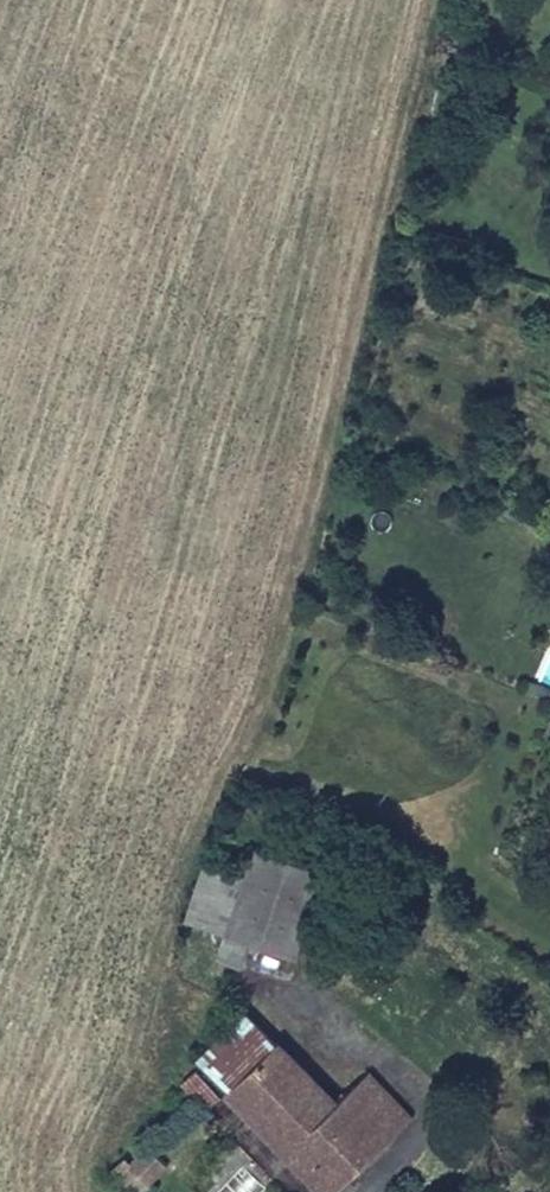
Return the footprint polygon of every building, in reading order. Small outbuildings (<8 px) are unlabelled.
[(208,865),(191,919),(236,935),(226,962),(251,971),(262,941),(304,956),(331,870),(266,848),(255,881),(208,865)] [(243,1018),(202,1058),(230,1087),(224,1093),(324,1191),(339,1191),(413,1118),(370,1078),(340,1108),(275,1043),(272,1046),(243,1018)] [(221,1097),(195,1069),(180,1082),(207,1110),(221,1097)] [(138,1191),(155,1191),(151,1186),(172,1169),(157,1150),(135,1167),(126,1156),(116,1164),(138,1191)]
